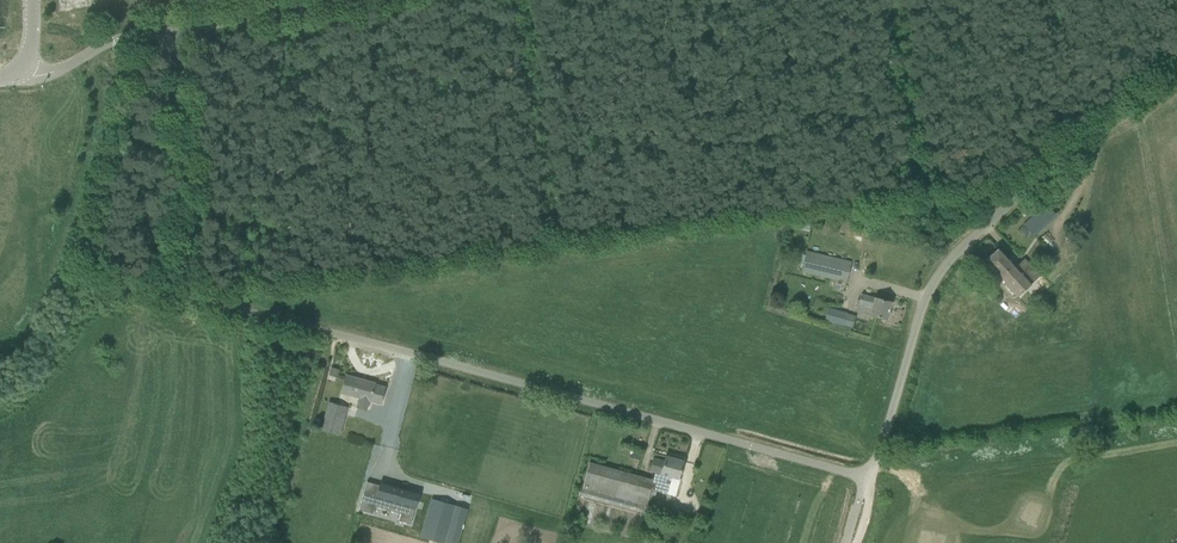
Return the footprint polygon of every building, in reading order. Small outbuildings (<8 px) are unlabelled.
[(1022,223),(1034,236),(1059,213),(1047,201),(1022,223)] [(794,228),(809,232),(811,225),(795,221),(794,228)] [(1039,276),(1032,268),(1024,259),(1016,266),(999,247),(984,261),(1017,297),(1039,276)] [(852,262),(807,251),(803,271),(847,282),(852,262)] [(857,311),(876,316),(887,319),(891,302),(861,294),(857,311)] [(825,320),(844,325),(847,313),(828,308),(825,320)] [(337,378),(340,370),(331,367),(329,375),(337,378)] [(381,403),(385,388),(375,385),(375,384),(346,375),(341,392),(359,397),(356,407),(368,410),(370,400),(381,403)] [(321,429),(340,434),(347,407),(329,402),(321,429)] [(452,423),(456,409),(447,407),(443,421),(452,423)] [(647,505),(651,489),(667,493),(672,477),(679,479),(683,461),(665,456),(664,460),(653,457),(649,471),(655,473),(653,479),(653,480),(589,462),(582,487),(647,505)] [(375,506),(390,510),(390,509),(402,512),(404,505),(415,508),(419,494),(420,493),(381,482),(376,499),(377,499),(375,506)] [(438,539),(451,542),(462,542),(471,510),(448,503),(438,539)]
